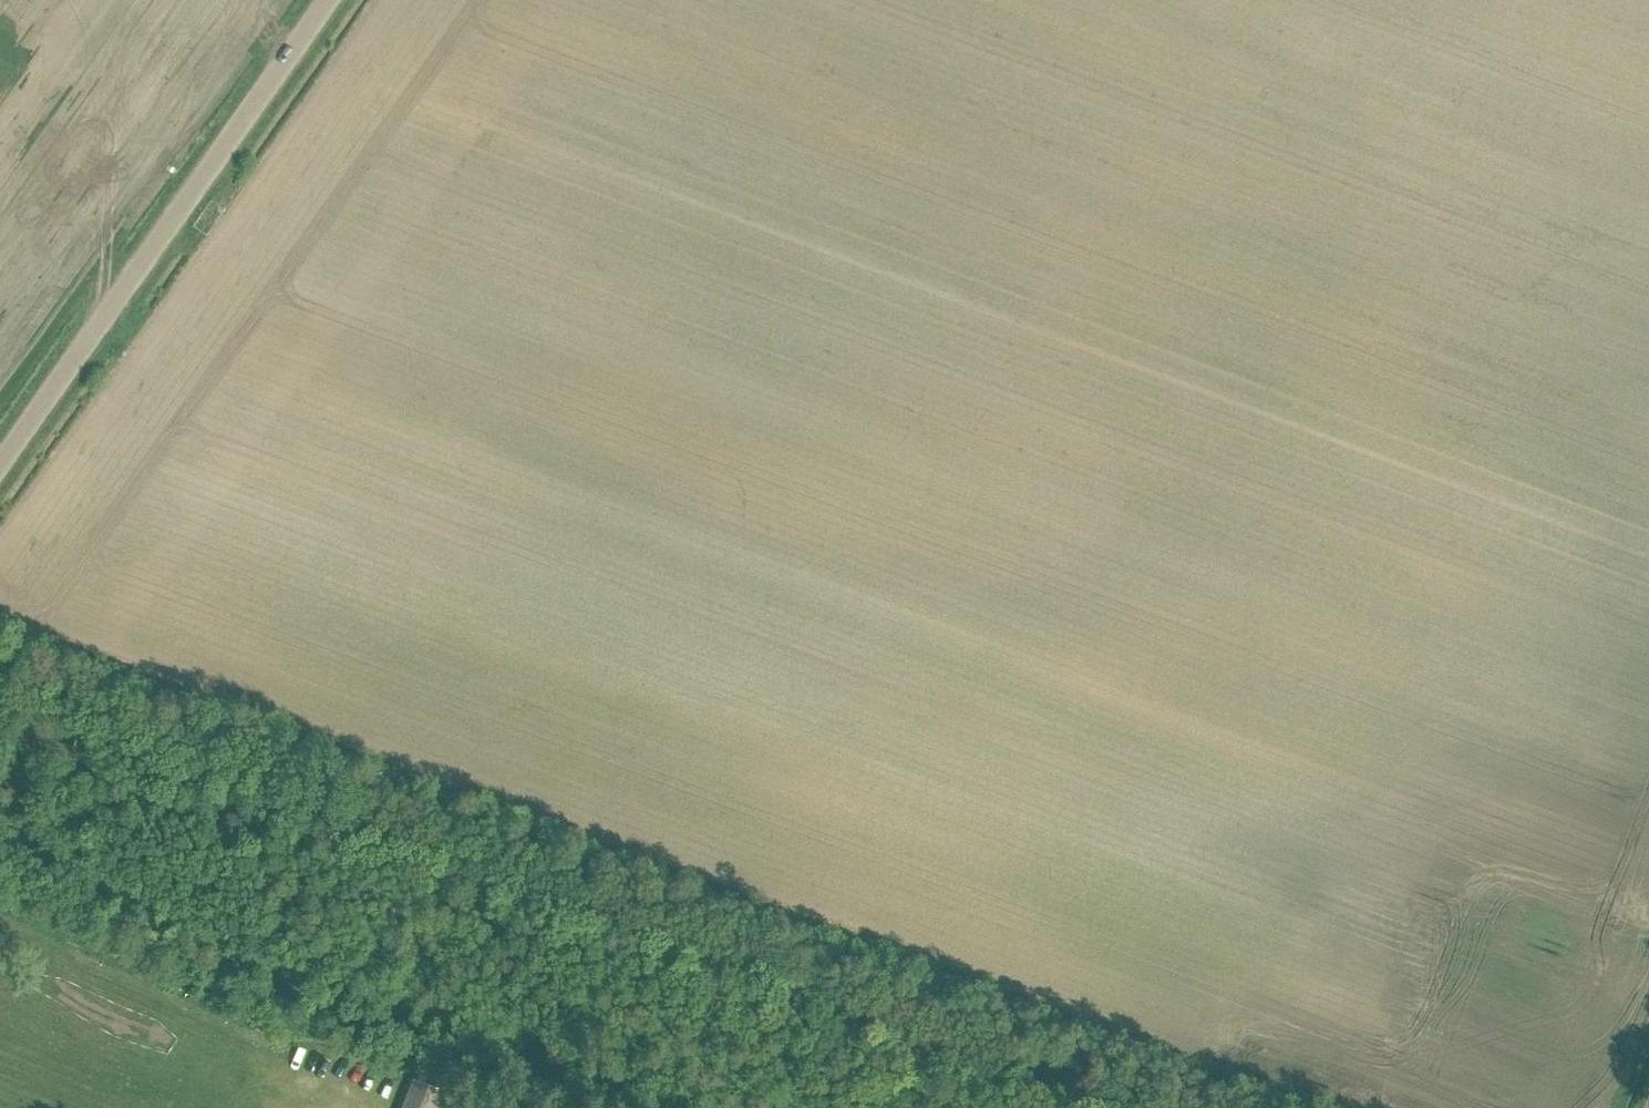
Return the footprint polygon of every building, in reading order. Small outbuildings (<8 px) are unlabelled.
[(441,1089),(414,1078),(403,1107),(433,1107),(441,1089)]
